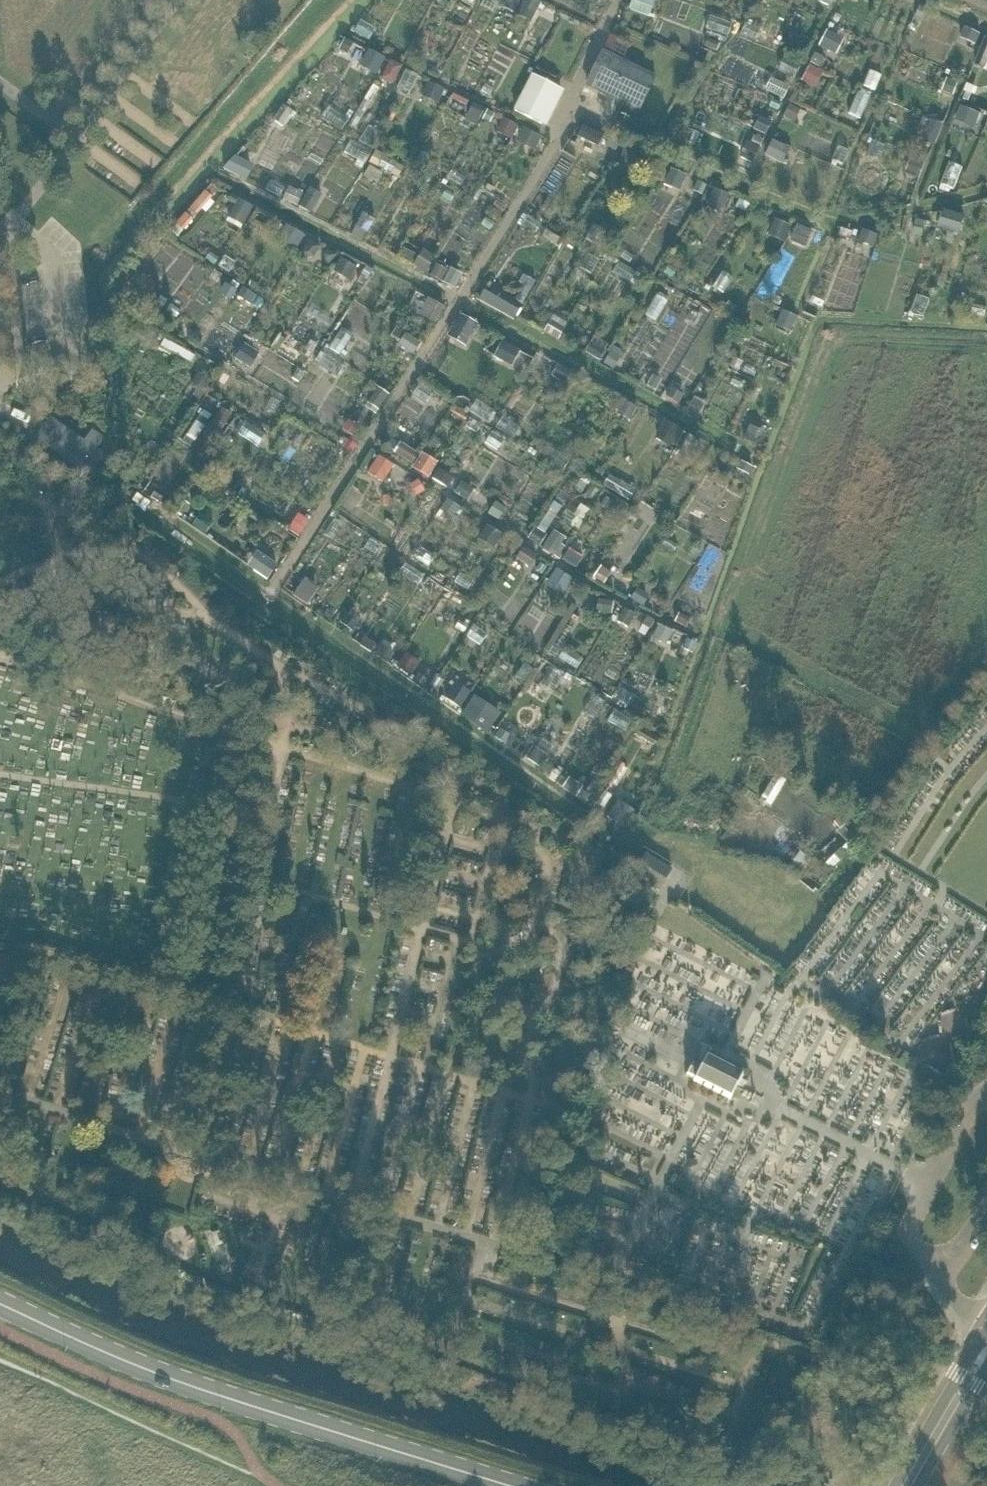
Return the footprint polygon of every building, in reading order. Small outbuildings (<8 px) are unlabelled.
[(664,0),(639,0),(637,6),(660,13),(664,0)] [(538,27),(548,33),(562,13),(552,6),(538,27)] [(713,26),(733,30),(738,10),(717,6),(713,26)] [(764,31),(766,16),(751,14),(749,29),(764,31)] [(968,17),(962,36),(981,42),(986,23),(968,17)] [(843,51),(853,31),(835,22),(825,42),(843,51)] [(388,71),(402,78),(412,59),(398,52),(388,71)] [(640,108),(655,78),(602,52),(587,82),(640,108)] [(817,56),(808,76),(827,84),(836,64),(817,56)] [(416,86),(426,69),(414,63),(404,80),(416,86)] [(777,71),(772,84),(793,92),(797,79),(777,71)] [(447,99),(454,81),(435,74),(428,91),(447,99)] [(559,88),(532,75),(515,110),(541,124),(559,88)] [(980,94),(984,81),(971,77),(967,90),(980,94)] [(868,110),(878,86),(865,80),(855,105),(868,110)] [(481,96),(473,111),(486,117),(494,102),(481,96)] [(986,112),(986,103),(965,96),(957,119),(982,127),(986,112)] [(806,116),(810,102),(796,97),(792,111),(806,116)] [(774,128),(780,115),(768,109),(762,122),(774,128)] [(946,128),(948,114),(934,112),(932,126),(946,128)] [(516,114),(510,128),(521,133),(526,119),(516,114)] [(262,149),(288,125),(279,116),(254,140),(262,149)] [(587,133),(609,140),(614,126),(592,119),(587,133)] [(529,120),(523,134),(547,144),(553,130),(529,120)] [(400,129),(394,141),(406,146),(412,135),(400,129)] [(355,132),(351,144),(367,150),(371,137),(355,132)] [(785,156),(795,159),(802,141),(778,132),(763,168),(778,174),(785,156)] [(874,151),(888,155),(893,138),(879,134),(874,151)] [(850,156),(851,137),(840,136),(838,155),(850,156)] [(395,144),(385,158),(405,171),(414,157),(395,144)] [(912,165),(927,171),(933,153),(919,148),(912,165)] [(673,181),(692,184),(694,166),(676,163),(673,181)] [(290,190),(317,204),(323,192),(296,178),(290,190)] [(242,190),(235,208),(248,214),(255,196),(242,190)] [(464,256),(487,204),(470,196),(446,247),(464,256)] [(949,202),(946,223),(969,226),(972,205),(949,202)] [(357,227),(370,233),(381,210),(367,204),(357,227)] [(782,208),(775,225),(817,244),(824,227),(782,208)] [(914,229),(933,230),(934,211),(915,211),(914,229)] [(282,234),(302,244),(311,226),(290,216),(282,234)] [(883,225),(865,220),(864,224),(847,219),(842,237),(878,247),(883,225)] [(434,267),(443,249),(429,243),(421,261),(434,267)] [(237,263),(240,251),(227,248),(224,259),(237,263)] [(337,298),(365,261),(348,248),(320,285),(337,298)] [(609,273),(615,256),(599,250),(592,267),(609,273)] [(460,279),(466,265),(443,255),(437,269),(460,279)] [(732,288),(740,268),(725,262),(718,282),(732,288)] [(524,315),(530,302),(491,284),(485,297),(524,315)] [(665,317),(679,297),(665,287),(651,307),(665,317)] [(442,310),(448,298),(435,291),(429,304),(442,310)] [(464,305),(433,370),(470,387),(494,335),(483,330),(489,317),(464,305)] [(786,315),(803,319),(805,308),(788,305),(786,315)] [(128,338),(139,346),(150,331),(139,323),(128,338)] [(412,325),(405,339),(422,347),(429,334),(412,325)] [(610,352),(617,337),(603,330),(595,345),(610,352)] [(526,361),(534,342),(508,331),(500,351),(526,361)] [(166,332),(162,342),(192,352),(196,342),(166,332)] [(259,363),(266,349),(246,338),(238,352),(259,363)] [(575,377),(579,363),(561,358),(557,373),(575,377)] [(421,372),(417,389),(439,395),(443,378),(421,372)] [(383,407),(396,385),(382,377),(369,398),(383,407)] [(475,383),(464,404),(493,418),(504,397),(475,383)] [(198,401),(181,431),(197,439),(213,409),(198,401)] [(243,424),(264,436),(272,422),(252,410),(243,424)] [(757,411),(753,433),(773,437),(777,415),(757,411)] [(670,413),(662,430),(682,440),(690,422),(670,413)] [(92,430),(84,442),(50,418),(35,438),(90,475),(96,479),(110,459),(96,450),(104,438),(92,430)] [(695,449),(703,431),(693,427),(686,445),(695,449)] [(388,442),(420,454),(425,440),(393,428),(388,442)] [(547,452),(570,463),(576,451),(553,440),(547,452)] [(427,444),(418,461),(435,470),(444,453),(427,444)] [(609,478),(635,495),(643,483),(617,466),(609,478)] [(458,482),(472,492),(479,482),(465,473),(458,482)] [(554,525),(569,498),(559,492),(544,519),(554,525)] [(631,524),(649,531),(659,507),(641,500),(631,524)] [(565,550),(573,528),(556,522),(548,544),(565,550)] [(426,538),(417,546),(430,559),(438,550),(426,538)] [(588,559),(589,541),(573,540),(571,558),(588,559)] [(410,552),(403,560),(418,572),(425,564),(410,552)] [(608,578),(619,565),(609,556),(598,569),(608,578)] [(461,564),(457,575),(472,580),(476,569),(461,564)] [(667,614),(658,628),(677,641),(686,627),(667,614)] [(472,632),(485,634),(488,622),(474,620),(472,632)] [(509,644),(499,660),(515,670),(525,654),(509,644)] [(649,679),(654,667),(639,660),(634,672),(649,679)] [(619,690),(634,700),(642,688),(627,677),(619,690)] [(630,723),(635,710),(617,702),(611,714),(630,723)] [(643,720),(637,730),(654,740),(660,730),(643,720)] [(616,777),(627,755),(619,751),(609,773),(616,777)] [(782,764),(768,793),(778,798),(792,769),(782,764)] [(582,788),(587,776),(573,768),(567,781),(582,788)] [(837,863),(859,843),(844,826),(822,847),(837,863)] [(708,1057),(712,1049),(702,1045),(687,1075),(695,1079),(694,1081),(732,1100),(744,1075),(708,1057)] [(764,1098),(754,1093),(749,1102),(760,1107),(764,1098)] [(234,1258),(232,1258),(222,1227),(206,1232),(220,1275),(236,1270),(233,1262),(235,1261),(236,1260),(235,1259),(234,1258)] [(853,1401),(863,1399),(859,1378),(848,1381),(853,1401)]
